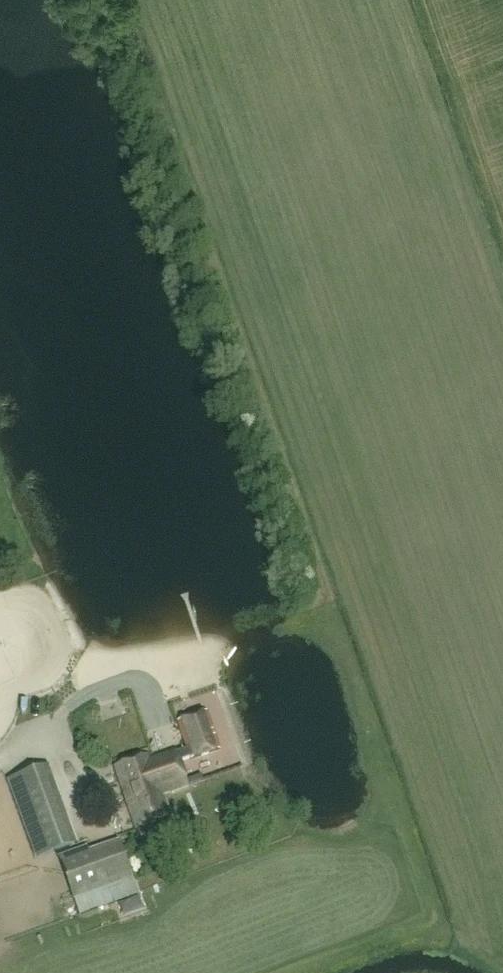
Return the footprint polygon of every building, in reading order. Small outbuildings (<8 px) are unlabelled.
[(188,749),(190,757),(191,759),(220,749),(207,711),(178,721),(188,749)] [(176,751),(150,760),(161,794),(203,779),(201,774),(186,780),(179,760),(190,757),(188,749),(176,753),(176,751)] [(161,794),(150,760),(148,755),(115,766),(138,830),(170,819),(161,794)] [(37,860),(71,847),(41,768),(7,780),(37,860)] [(118,841),(60,863),(80,914),(137,893),(118,841)]
